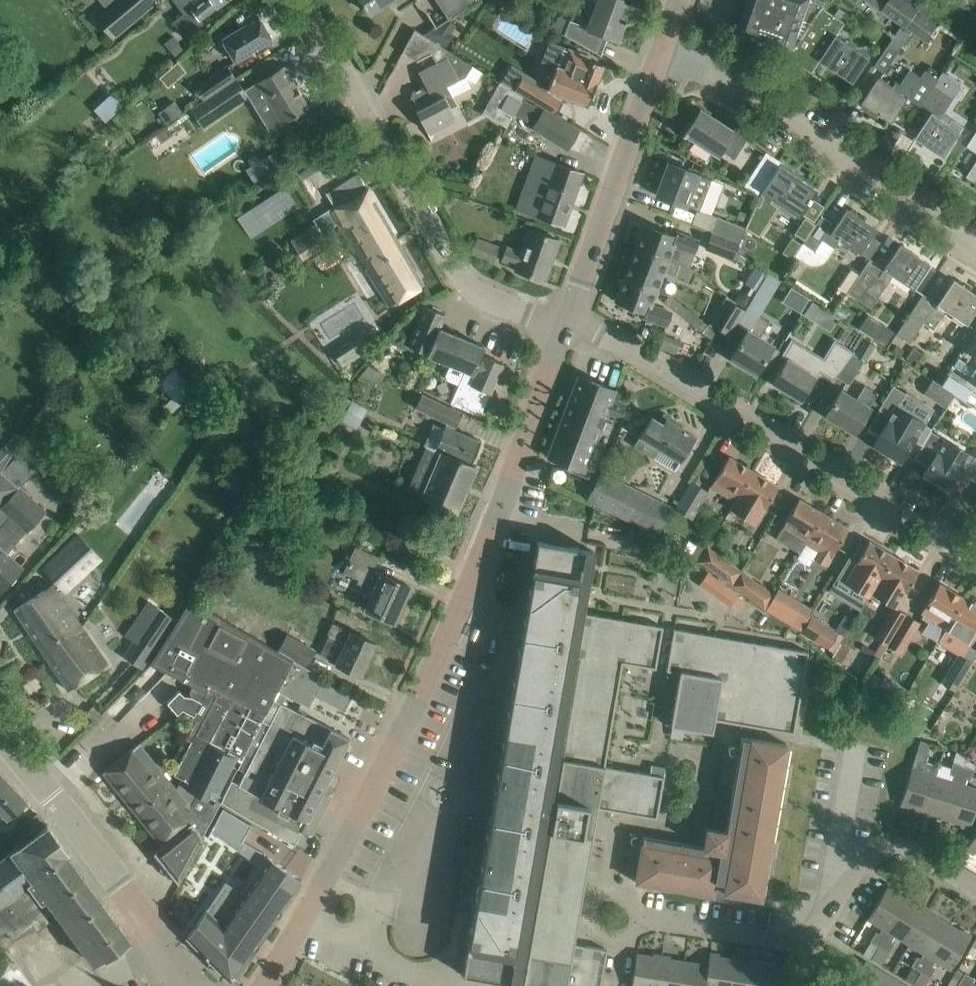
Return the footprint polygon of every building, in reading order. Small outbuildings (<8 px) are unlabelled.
[(155,1),(154,0),(118,0),(96,18),(112,37),(155,1)] [(187,2),(191,8),(173,21),(185,37),(203,23),(201,20),(216,8),(227,0),(189,0),(187,2)] [(362,4),(361,4),(364,8),(365,7),(369,14),(390,0),(360,0),(362,4)] [(448,20),(479,0),(435,0),(448,20)] [(586,27),(557,16),(552,28),(601,55),(602,55),(594,50),(600,35),(617,42),(622,30),(619,29),(622,21),(623,22),(627,24),(628,23),(632,25),(638,9),(639,9),(640,8),(619,1),(620,0),(595,0),(586,27)] [(738,31),(774,44),(772,50),(789,58),(791,55),(811,24),(823,7),(827,0),(749,0),(738,31)] [(878,8),(884,0),(867,0),(878,8)] [(881,9),(906,27),(920,9),(908,0),(884,0),(878,8),(881,10),(881,9)] [(823,7),(811,24),(791,55),(801,62),(799,64),(813,73),(821,60),(854,82),(871,57),(838,35),(847,22),(834,14),(833,13),(823,7)] [(840,7),(834,14),(847,22),(852,15),(840,7)] [(938,22),(920,9),(906,27),(925,40),(938,22)] [(221,39),(235,62),(272,39),(255,12),(243,19),(246,24),(221,39)] [(453,25),(447,21),(427,34),(446,45),(452,35),(448,33),(453,25)] [(901,27),(875,65),(885,72),(911,33),(901,27)] [(411,35),(401,53),(415,60),(416,61),(431,54),(436,63),(418,72),(425,86),(415,91),(418,93),(416,100),(412,99),(417,109),(415,111),(426,131),(444,121),(454,116),(450,108),(457,104),(453,95),(470,86),(474,82),(481,71),(473,66),(414,29),(411,35)] [(562,95),(587,105),(603,65),(587,59),(588,57),(569,49),(561,68),(556,66),(547,89),(550,90),(548,94),(523,79),(516,91),(555,115),(562,103),(559,101),(562,95)] [(227,65),(194,88),(203,100),(203,101),(236,79),(227,65)] [(309,107),(283,65),(256,82),(281,124),(309,107)] [(894,85),(880,76),(863,102),(893,122),(909,98),(920,106),(935,84),(939,78),(926,69),(921,76),(910,69),(900,84),(896,82),(894,85)] [(203,100),(189,109),(202,128),(215,119),(248,97),(244,90),(236,79),(203,101),(203,100)] [(498,84),(481,114),(506,128),(513,115),(522,98),(498,84)] [(935,84),(920,106),(922,107),(922,106),(932,113),(916,137),(945,156),(962,131),(942,117),(955,97),(935,84)] [(98,107),(105,117),(124,105),(117,94),(98,107)] [(522,98),(513,115),(527,123),(536,105),(522,98)] [(159,112),(166,122),(180,113),(173,103),(159,112)] [(533,129),(567,149),(578,130),(544,110),(533,129)] [(718,155),(721,150),(733,158),(745,141),(733,132),(731,130),(735,125),(734,124),(730,130),(699,110),(686,130),(684,129),(681,134),(684,136),(685,134),(718,155)] [(250,166),(245,169),(253,182),(285,163),(277,149),(258,161),(250,166)] [(759,195),(780,162),(767,153),(745,186),(759,195)] [(583,173),(538,157),(519,209),(564,225),(583,173)] [(967,176),(969,174),(975,179),(975,161),(967,176)] [(668,163),(656,195),(697,211),(709,179),(668,163)] [(762,192),(799,216),(817,190),(794,175),(795,172),(781,163),(762,192)] [(423,284),(358,173),(327,192),(337,210),(334,212),(357,251),(361,249),(370,264),(366,266),(389,304),(423,284)] [(251,237),(295,205),(281,185),(237,216),(251,237)] [(768,211),(755,203),(750,216),(745,228),(744,230),(753,236),(763,222),(761,221),(768,211)] [(832,223),(821,216),(816,224),(810,232),(805,240),(795,255),(807,264),(809,265),(814,266),(821,264),(824,262),(839,240),(859,254),(876,228),(846,208),(830,233),(827,230),(832,223)] [(804,216),(793,232),(805,240),(810,232),(816,224),(813,222),(804,216)] [(739,243),(744,230),(745,228),(718,217),(712,232),(739,243)] [(302,260),(328,244),(315,224),(290,240),(302,260)] [(636,247),(678,265),(688,268),(698,240),(695,239),(676,232),(674,236),(645,225),(636,247)] [(544,280),(558,240),(528,229),(520,251),(506,246),(501,260),(515,265),(514,270),(544,280)] [(739,243),(712,232),(705,249),(733,260),(739,243)] [(470,254),(493,262),(499,247),(476,239),(470,254)] [(867,258),(868,259),(846,292),(857,300),(863,291),(876,299),(892,275),(912,288),(929,263),(899,244),(883,268),(867,257),(867,258)] [(674,275),(678,265),(636,247),(624,279),(654,290),(662,271),(674,275)] [(737,295),(732,299),(745,309),(755,294),(757,291),(767,273),(754,266),(744,283),(751,287),(747,294),(737,295)] [(778,279),(767,273),(757,291),(755,294),(766,300),(778,279)] [(616,301),(645,313),(643,317),(666,326),(671,313),(649,305),(654,290),(624,279),(616,301)] [(922,295),(896,334),(909,343),(922,323),(933,330),(945,311),(966,324),(975,309),(975,294),(953,279),(937,303),(921,293),(920,294),(922,295)] [(670,297),(664,304),(709,340),(715,332),(680,304),(670,297)] [(725,299),(710,324),(728,335),(743,310),(725,299)] [(811,300),(803,313),(812,319),(820,306),(811,300)] [(444,314),(424,306),(407,346),(451,364),(446,376),(448,380),(459,385),(451,403),(480,416),(502,363),(480,354),(483,347),(445,331),(451,318),(444,314)] [(759,338),(768,322),(756,315),(730,357),(756,373),(763,361),(770,365),(779,350),(759,338)] [(883,324),(874,338),(884,345),(893,330),(883,324)] [(664,335),(659,348),(675,354),(680,340),(664,335)] [(346,345),(334,353),(342,366),(370,349),(361,336),(346,345)] [(848,358),(835,375),(849,384),(863,361),(865,362),(875,345),(864,338),(853,354),(851,353),(848,358)] [(809,354),(794,346),(772,383),(801,400),(815,377),(801,368),(809,354)] [(907,360),(914,366),(922,355),(914,349),(907,360)] [(835,375),(848,358),(839,351),(826,368),(835,375)] [(594,474),(597,467),(601,469),(626,405),(611,399),(615,390),(578,376),(547,456),(594,474)] [(948,408),(955,390),(923,377),(916,395),(948,408)] [(892,385),(878,409),(890,416),(891,417),(897,407),(905,393),(892,385)] [(858,396),(842,387),(825,415),(854,433),(878,394),(865,386),(858,396)] [(422,392),(415,407),(455,427),(462,412),(422,392)] [(900,460),(923,423),(897,407),(891,417),(890,416),(873,444),(875,445),(874,447),(886,454),(887,452),(900,460)] [(633,446),(674,471),(695,437),(677,426),(679,422),(664,413),(659,422),(651,417),(633,446)] [(471,463),(480,441),(445,426),(444,428),(433,424),(424,444),(440,451),(421,497),(456,512),(476,466),(471,463)] [(0,457),(0,469),(1,471),(21,438),(14,432),(3,445),(7,449),(0,457)] [(923,474),(950,490),(962,469),(975,478),(975,454),(972,461),(968,459),(971,455),(945,440),(946,439),(945,438),(923,474)] [(735,500),(753,471),(728,456),(710,485),(735,500)] [(0,469),(0,507),(19,486),(1,471),(0,469)] [(755,524),(778,486),(753,471),(735,500),(730,509),(755,524)] [(622,516),(634,491),(600,474),(588,499),(622,516)] [(690,518),(704,495),(688,485),(674,509),(690,518)] [(19,486),(0,507),(27,531),(46,511),(19,486)] [(622,516),(657,532),(669,507),(634,491),(622,516)] [(806,543),(823,513),(798,499),(785,521),(786,521),(775,539),(800,553),(806,543)] [(848,528),(823,513),(806,543),(830,558),(848,528)] [(14,609),(41,650),(79,624),(57,593),(61,589),(63,591),(99,557),(78,534),(42,568),(55,582),(52,585),(51,584),(14,609)] [(10,580),(21,568),(6,554),(13,547),(0,536),(0,591),(10,580)] [(893,556),(868,541),(866,544),(860,540),(837,578),(851,586),(847,594),(864,604),(871,593),(893,556)] [(583,613),(593,551),(537,541),(462,974),(530,985),(600,985),(607,949),(574,943),(597,808),(657,818),(664,776),(605,766),(622,663),(655,669),(663,626),(583,613)] [(363,581),(353,603),(394,621),(409,586),(373,570),(379,557),(355,546),(353,551),(343,546),(339,556),(349,560),(343,572),(363,581)] [(707,548),(699,561),(732,585),(740,571),(707,548)] [(896,608),(918,571),(893,556),(871,593),(893,606),(874,637),(880,641),(872,656),(878,660),(887,645),(906,614),(896,608)] [(766,609),(767,606),(774,595),(740,571),(732,585),(766,609)] [(946,627),(963,598),(939,583),(921,612),(946,627)] [(802,627),(813,610),(778,589),(774,595),(767,606),(802,627)] [(971,642),(975,634),(975,606),(963,598),(946,627),(937,641),(951,649),(959,647),(964,638),(971,642)] [(177,829),(160,843),(162,845),(153,852),(178,883),(221,801),(273,699),(277,691),(293,659),(279,651),(191,600),(150,663),(193,685),(190,691),(191,695),(184,709),(196,720),(186,738),(191,740),(173,774),(181,778),(175,790),(170,783),(158,793),(161,796),(157,799),(167,811),(165,813),(177,829)] [(133,641),(123,656),(142,669),(176,620),(156,606),(133,641)] [(919,622),(906,614),(887,645),(900,653),(919,622)] [(833,653),(843,637),(811,617),(801,633),(833,653)] [(332,623),(327,634),(329,635),(345,643),(336,661),(335,664),(342,667),(360,676),(376,643),(358,634),(350,631),(350,632),(332,623)] [(106,664),(79,624),(41,650),(68,690),(106,664)] [(679,673),(670,726),(712,733),(715,720),(794,733),(808,652),(673,628),(666,670),(679,673)] [(279,651),(293,659),(306,666),(315,651),(288,635),(279,651)] [(324,678),(306,666),(293,659),(277,691),(308,707),(324,678)] [(954,690),(968,668),(955,661),(942,683),(954,690)] [(273,699),(221,801),(294,845),(301,831),(310,836),(319,819),(324,808),(315,804),(349,738),(273,699)] [(713,889),(760,897),(787,744),(773,742),(774,741),(741,736),(725,831),(706,827),(702,847),(630,834),(626,858),(632,859),(630,869),(637,870),(635,882),(712,895),(713,889)] [(943,748),(920,741),(900,805),(923,812),(935,775),(922,772),(927,755),(940,759),(943,748)] [(103,772),(135,811),(158,793),(170,783),(138,744),(103,772)] [(935,775),(923,812),(946,819),(963,766),(965,757),(956,751),(947,779),(935,775)] [(946,819),(970,826),(975,806),(975,788),(968,786),(973,769),(963,766),(946,819)] [(6,822),(13,816),(28,802),(4,776),(0,772),(0,816),(6,822)] [(161,796),(158,793),(135,811),(160,843),(177,829),(165,813),(167,811),(157,799),(161,796)] [(208,836),(182,886),(209,905),(187,937),(227,978),(235,977),(302,880),(264,854),(273,841),(250,827),(251,825),(222,808),(207,836),(208,836)] [(13,850),(0,860),(0,935),(5,931),(13,941),(54,910),(93,963),(103,956),(104,957),(128,939),(65,854),(67,853),(47,825),(13,850)] [(966,847),(975,853),(975,832),(966,847)] [(908,899),(887,886),(867,919),(882,928),(879,933),(876,931),(870,941),(874,943),(879,947),(908,899)] [(908,899),(879,947),(887,951),(888,952),(897,937),(909,944),(928,911),(908,899)] [(920,971),(949,924),(928,911),(909,944),(919,951),(910,965),(920,971)] [(938,962),(950,969),(970,937),(949,924),(920,971),(929,977),(938,962)] [(870,941),(863,954),(868,957),(871,960),(879,947),(874,943),(870,941)] [(879,947),(871,960),(880,965),(888,952),(887,951),(879,947)] [(661,957),(636,953),(631,985),(656,985),(661,957)] [(708,965),(705,985),(729,985),(733,959),(709,955),(708,965)] [(661,957),(656,985),(681,985),(684,961),(661,957)] [(757,962),(733,959),(729,985),(753,985),(757,962)] [(708,965),(684,961),(681,985),(705,985),(708,965)] [(757,962),(753,985),(778,985),(781,966),(757,962)] [(865,962),(850,985),(903,985),(865,962)] [(781,966),(778,985),(803,985),(805,970),(781,966)] [(911,969),(904,980),(912,984),(918,974),(911,969)] [(912,984),(914,985),(924,985),(929,977),(920,971),(918,974),(912,984)] [(966,985),(975,985),(975,984),(972,982),(974,978),(964,972),(959,981),(966,985)]
